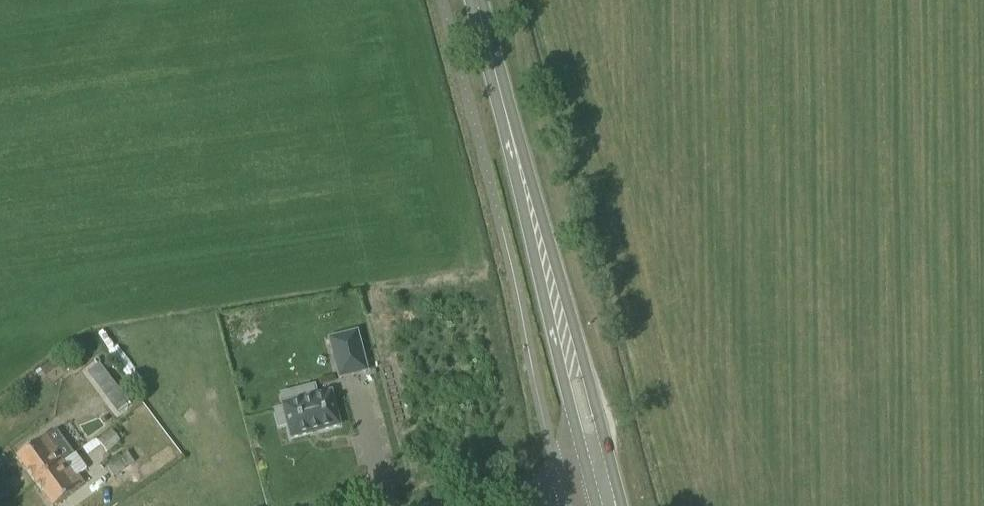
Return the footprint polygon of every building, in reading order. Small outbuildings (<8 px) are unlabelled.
[(357,332),(329,339),(339,378),(367,371),(357,332)] [(114,383),(101,392),(116,412),(128,403),(114,383)] [(282,405),(283,408),(275,410),(279,426),(287,424),(291,439),(339,426),(331,392),(316,396),(314,386),(298,390),(301,400),(282,405)] [(100,392),(86,396),(91,417),(105,414),(100,392)] [(111,431),(97,441),(106,452),(120,442),(111,431)] [(64,464),(73,457),(56,434),(51,438),(48,434),(16,458),(36,484),(64,464)] [(109,469),(115,477),(135,462),(130,454),(109,469)] [(77,475),(73,478),(64,464),(36,484),(52,505),(56,505),(84,485),(77,475)]
